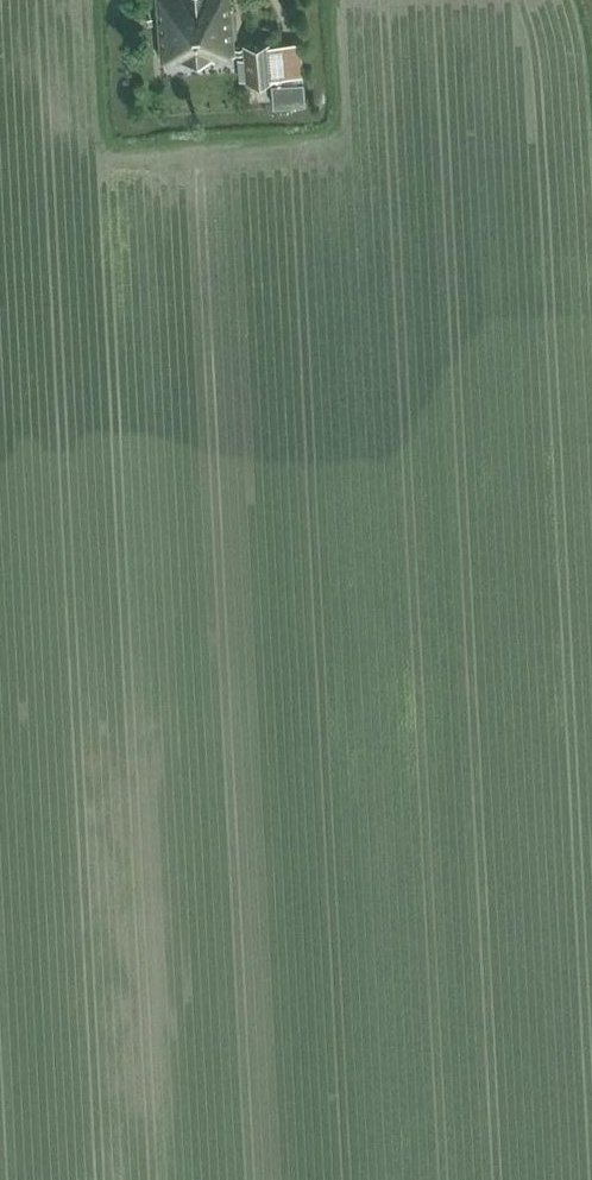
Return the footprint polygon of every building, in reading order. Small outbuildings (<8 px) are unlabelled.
[(162,59),(235,53),(231,0),(157,0),(162,59)] [(281,41),(242,44),(245,81),(280,77),(281,82),(271,83),(273,104),(305,101),(302,75),(299,40),(281,41)]
